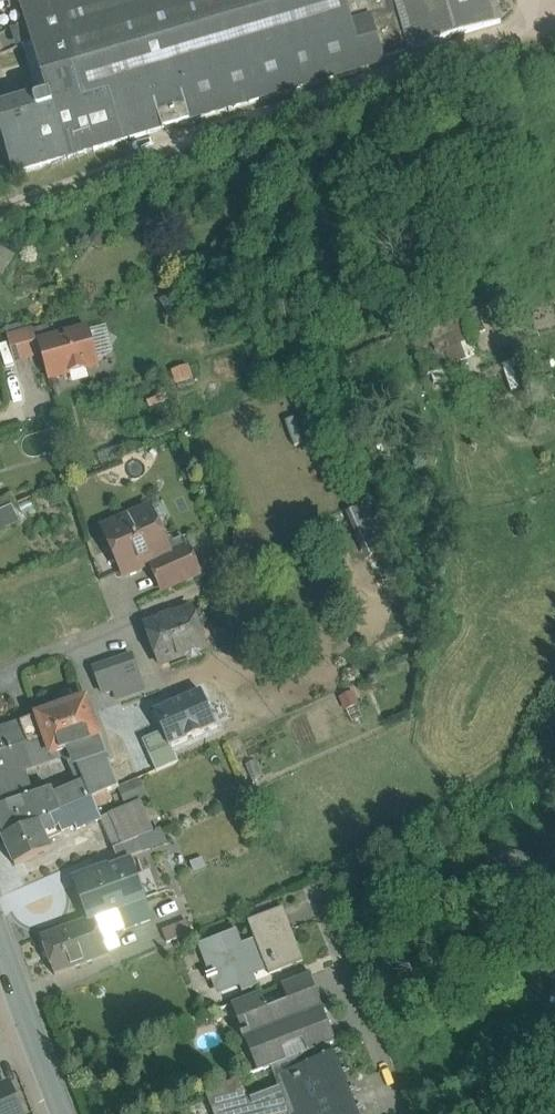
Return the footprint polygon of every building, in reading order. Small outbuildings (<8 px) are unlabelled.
[(52,0),(19,0),(26,25),(17,27),(23,47),(24,47),(39,98),(0,110),(0,128),(14,175),(124,142),(109,93),(82,101),(52,0)] [(82,101),(109,93),(109,92),(148,81),(151,88),(314,39),(313,35),(349,24),(342,0),(52,0),(82,101)] [(151,88),(163,129),(327,80),(326,75),(410,50),(397,9),(390,11),(387,0),(342,0),(349,24),(313,35),(314,39),(151,88)] [(390,11),(397,9),(410,50),(501,23),(494,0),(387,0),(390,11)] [(148,81),(109,92),(109,93),(124,142),(163,130),(163,129),(151,88),(148,81)] [(11,253),(0,247),(0,271),(11,253)] [(463,308),(412,331),(429,376),(448,369),(480,357),(473,337),(465,315),(463,308)] [(88,328),(39,342),(42,354),(49,379),(71,373),(72,376),(76,378),(84,376),(87,372),(86,369),(99,366),(88,328)] [(33,329),(7,336),(15,362),(42,354),(39,342),(37,342),(33,329)] [(448,369),(429,376),(431,381),(450,373),(448,369)] [(0,511),(0,533),(37,517),(29,499),(0,511)] [(149,508),(103,528),(105,532),(101,542),(106,552),(116,556),(125,576),(141,569),(141,567),(151,563),(170,554),(166,546),(149,508)] [(251,551),(251,536),(235,536),(236,551),(251,551)] [(170,554),(151,563),(163,592),(200,576),(183,539),(166,546),(170,554)] [(193,610),(146,627),(159,665),(185,655),(187,661),(202,656),(200,650),(206,648),(193,610)] [(132,655),(94,669),(102,694),(141,681),(132,655)] [(189,709),(163,718),(168,731),(174,729),(178,739),(185,759),(237,737),(222,696),(189,709)] [(105,751),(87,700),(37,717),(51,757),(70,750),(84,782),(54,796),(61,814),(68,810),(93,800),(96,798),(108,793),(118,789),(105,751)] [(37,717),(21,723),(35,763),(51,757),(37,717)] [(0,731),(0,781),(20,774),(18,769),(35,763),(21,723),(0,731)] [(178,739),(115,762),(111,749),(105,751),(118,789),(185,759),(178,739)] [(0,781),(0,808),(29,798),(20,774),(0,781)] [(51,790),(29,798),(38,824),(61,814),(54,796),(51,790)] [(108,793),(96,798),(99,805),(111,800),(108,793)] [(0,808),(0,829),(3,839),(38,824),(29,798),(0,808)] [(93,800),(68,810),(75,826),(77,830),(101,819),(93,800)] [(137,803),(109,815),(122,846),(138,839),(150,834),(137,803)] [(3,839),(15,867),(51,851),(47,842),(59,837),(55,829),(60,827),(61,832),(75,826),(68,810),(38,824),(3,839)] [(122,846),(113,849),(119,862),(144,853),(138,839),(122,846)] [(133,863),(97,876),(96,873),(73,881),(88,920),(95,917),(112,911),(112,912),(116,910),(143,900),(146,898),(133,863)] [(143,900),(116,910),(124,931),(151,920),(143,900)] [(279,912),(249,924),(256,940),(257,944),(285,934),(287,933),(279,912)] [(88,920),(40,938),(41,939),(48,958),(54,976),(110,956),(95,917),(88,920)] [(187,921),(162,930),(167,944),(192,934),(187,921)] [(237,931),(198,946),(199,948),(204,946),(211,965),(206,967),(210,977),(207,978),(209,981),(216,979),(219,989),(238,982),(242,992),(258,986),(251,970),(265,965),(269,974),(298,963),(298,961),(296,962),(285,934),(257,944),(256,940),(242,945),(237,931)] [(278,982),(281,996),(307,989),(303,975),(278,982)] [(306,990),(286,998),(289,1006),(269,1014),(261,993),(238,1002),(250,1033),(241,1036),(242,1040),(251,1037),(264,1070),(279,1065),(286,1062),(281,1049),(302,1041),(307,1054),(327,1046),(335,1043),(321,1006),(309,1010),(307,1003),(310,1001),(306,990)] [(279,1065),(286,1083),(248,1098),(240,1079),(211,1090),(220,1113),(279,1113),(295,1108),(297,1113),(353,1113),(327,1046),(307,1054),(286,1062),(279,1065)] [(9,1086),(0,1090),(0,1100),(6,1113),(21,1113),(9,1086)]
